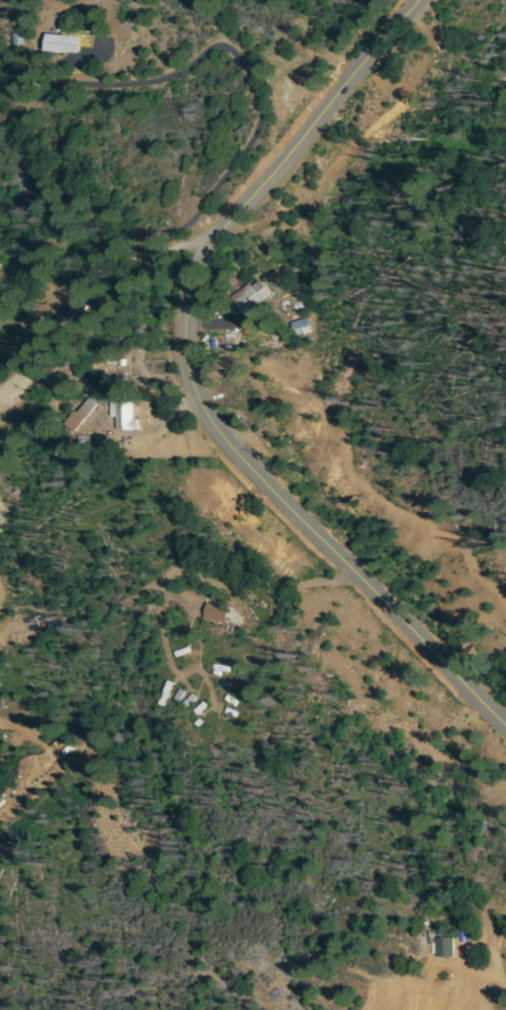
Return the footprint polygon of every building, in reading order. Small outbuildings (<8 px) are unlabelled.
[(15,33),(25,33),(26,47),(16,47),(15,33)] [(45,33),(79,36),(77,53),(44,50),(45,33)] [(266,279),(277,294),(250,316),(236,298),(254,283),(256,287),(266,279)] [(311,330),(305,317),(289,324),(294,337),(311,330)] [(74,439),(61,428),(87,397),(100,409),(74,439)] [(133,398),(134,431),(117,431),(117,418),(110,418),(110,398),(133,398)] [(80,437),(103,435),(104,449),(81,451),(80,437)] [(202,606),(226,611),(223,625),(200,621),(202,606)] [(35,621),(42,616),(50,629),(43,634),(35,621)] [(176,653),(190,648),(192,656),(178,660),(176,653)] [(216,674),(217,667),(226,668),(225,675),(216,674)] [(165,680),(170,683),(157,707),(153,705),(165,680)] [(180,702),(187,694),(192,698),(185,707),(180,702)] [(224,695),(235,702),(232,707),(221,700),(224,695)] [(191,710),(200,700),(204,704),(194,714),(191,710)] [(433,937),(449,938),(449,956),(432,956),(433,937)] [(442,961),(453,963),(452,970),(440,967),(442,961)]
